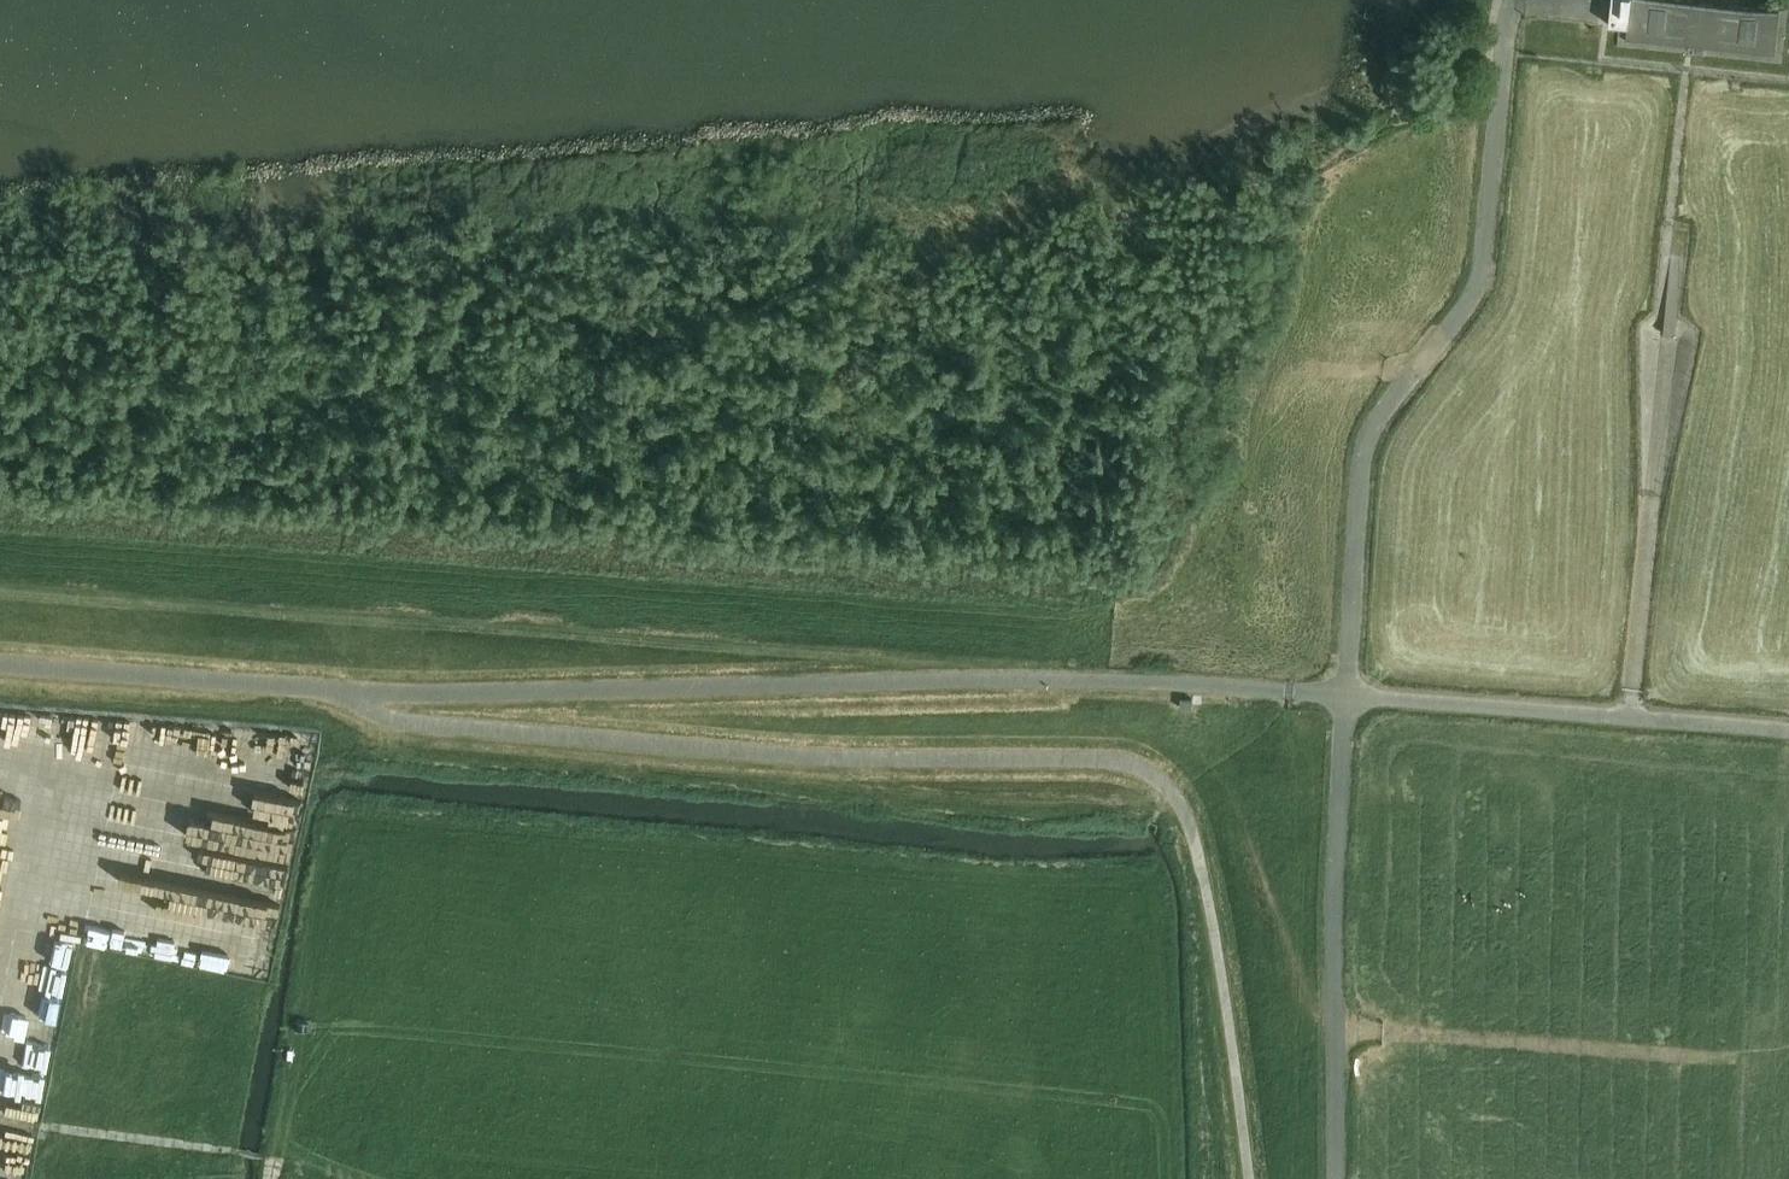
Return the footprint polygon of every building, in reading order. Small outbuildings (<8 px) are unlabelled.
[(1781,10),(1682,0),(1611,0),(1609,25),(1628,27),(1626,39),(1776,55),(1781,10)] [(1182,698),(1181,707),(1194,708),(1195,699),(1182,698)]
